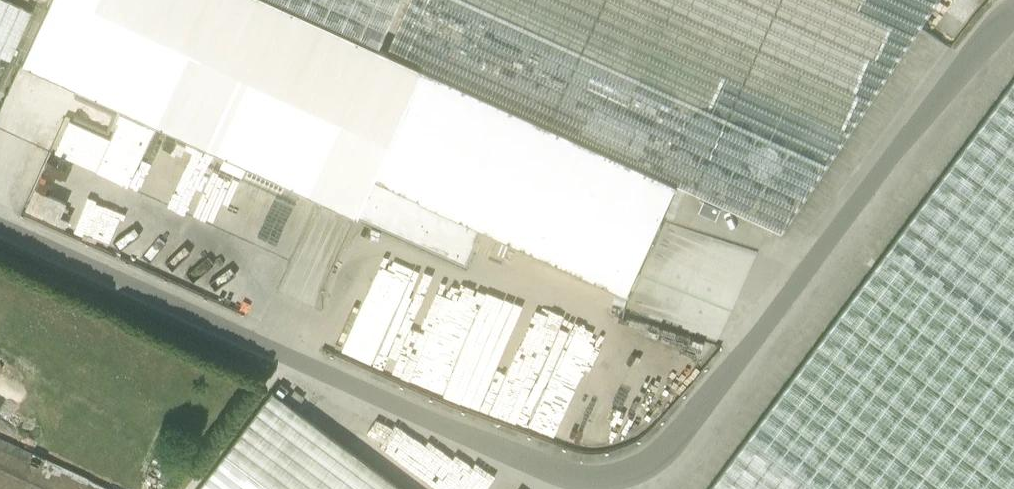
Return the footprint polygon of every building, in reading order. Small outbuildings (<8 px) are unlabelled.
[(13,57),(32,4),(21,0),(0,0),(0,52),(13,57)] [(376,48),(398,0),(49,0),(20,64),(224,156),(246,166),(356,216),(372,178),(422,69),(376,48)] [(422,69),(678,185),(783,232),(940,0),(410,0),(386,53),(422,69)] [(628,295),(662,221),(678,185),(422,69),(372,178),(483,229),(628,295)] [(709,488),(1013,488),(1013,80),(709,488)] [(225,205),(84,153),(90,136),(60,125),(27,212),(95,237),(104,213),(123,220),(129,205),(171,220),(174,212),(216,228),(225,205)] [(241,177),(246,166),(224,156),(219,167),(241,177)] [(356,216),(464,265),(483,229),(372,178),(356,216)] [(443,392),(480,407),(518,313),(381,258),(343,352),(443,393),(443,392)] [(586,326),(561,391),(547,386),(537,414),(529,411),(524,424),(610,457),(621,428),(634,433),(637,425),(649,430),(676,360),(586,326)] [(272,392),(199,488),(402,488),(272,392)] [(0,437),(0,488),(113,488),(0,437)]
